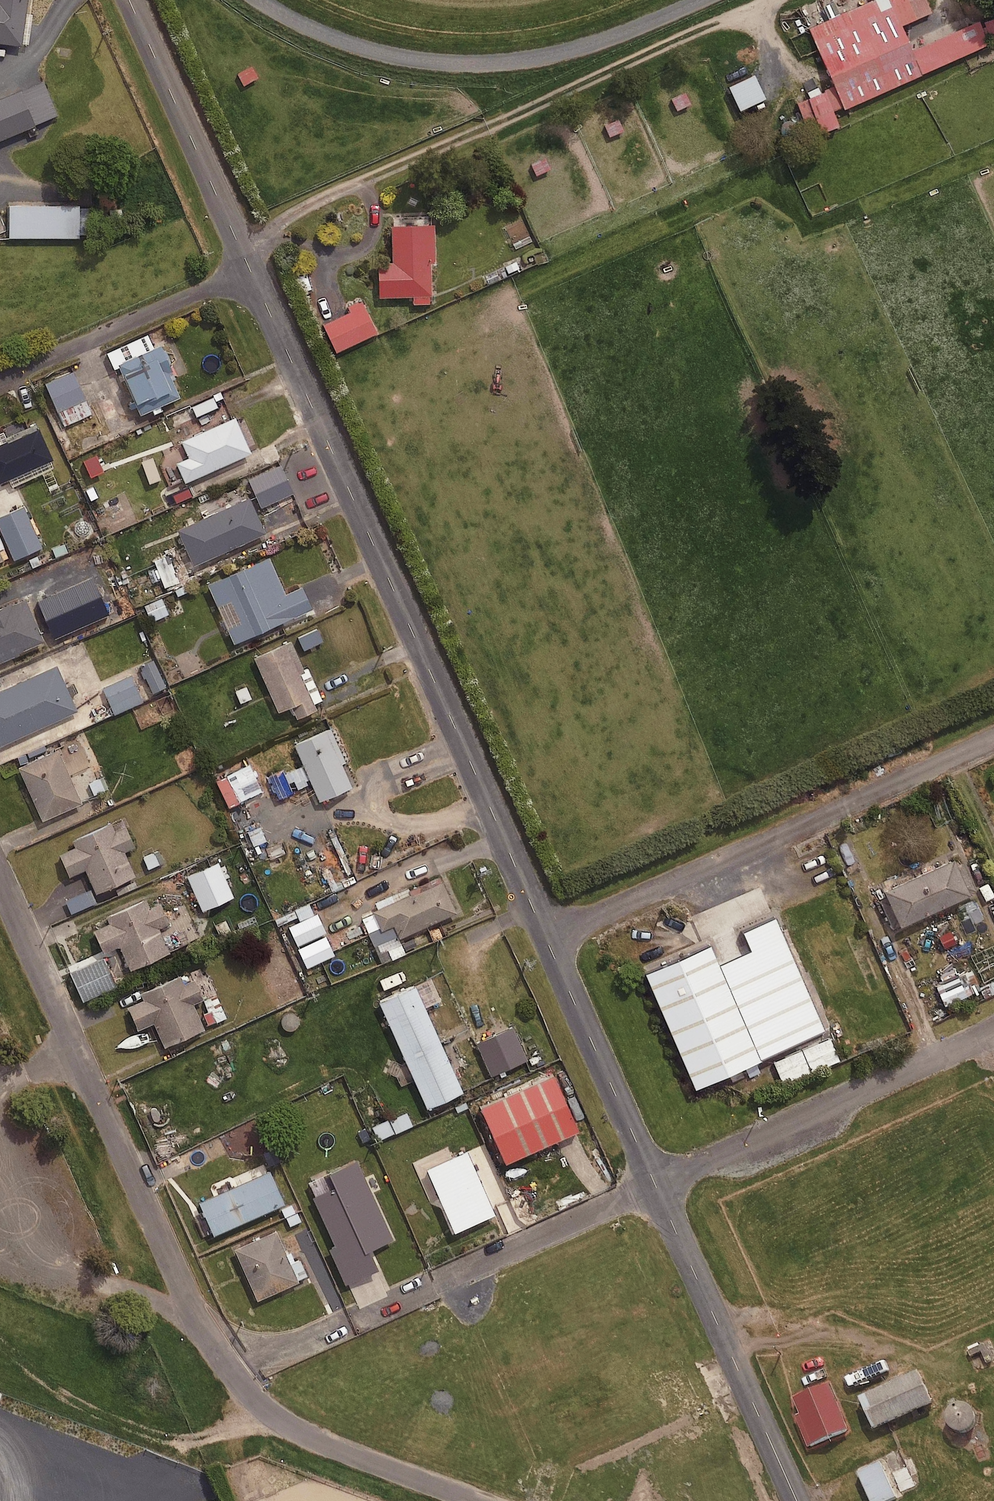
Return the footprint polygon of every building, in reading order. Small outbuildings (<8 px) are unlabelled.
[(24,45),(28,12),(25,11),(26,0),(0,0),(0,42),(24,45)] [(843,108),(993,39),(993,11),(910,49),(899,24),(931,10),(927,0),(865,0),(840,12),(835,0),(822,0),(799,10),(833,84),(843,108)] [(251,62),(235,71),(243,85),(259,77),(251,62)] [(727,85),(738,109),(753,102),(756,108),(766,104),(752,73),(727,85)] [(41,81),(0,98),(0,137),(55,114),(41,81)] [(843,108),(833,84),(795,102),(811,137),(839,124),(834,112),(843,108)] [(683,89),(668,97),(675,111),(690,103),(683,89)] [(616,116),(602,125),(610,138),(624,129),(616,116)] [(545,154),(529,161),(536,176),(552,169),(545,154)] [(81,203),(8,203),(8,236),(81,236),(81,203)] [(432,222),(390,223),(391,263),(376,263),(377,295),(412,294),(412,303),(430,302),(429,262),(433,262),(432,222)] [(348,310),(322,322),(335,351),(376,332),(360,298),(345,305),(348,310)] [(160,405),(179,398),(171,380),(175,378),(161,343),(152,347),(146,333),(127,341),(133,355),(116,362),(139,415),(149,410),(152,415),(162,411),(160,405)] [(91,398),(85,401),(79,387),(84,384),(77,367),(44,383),(63,425),(96,410),(91,398)] [(249,452),(233,417),(180,440),(188,457),(175,462),(183,481),(249,452)] [(53,468),(36,427),(0,442),(0,489),(53,468)] [(101,469),(95,454),(81,459),(88,475),(101,469)] [(292,492),(280,465),(248,478),(260,506),(292,492)] [(216,562),(272,536),(251,490),(181,521),(190,541),(200,536),(210,558),(213,556),(216,562)] [(11,559),(39,547),(22,506),(0,515),(0,532),(5,545),(11,559)] [(178,582),(167,555),(153,560),(164,587),(178,582)] [(283,593),(267,557),(206,583),(232,642),(309,608),(299,586),(283,593)] [(23,597),(0,607),(0,658),(42,641),(23,597)] [(168,613),(161,597),(144,605),(151,621),(168,613)] [(102,627),(98,615),(89,619),(86,612),(66,620),(68,626),(54,632),(58,644),(102,627)] [(311,631),(300,635),(308,656),(320,651),(311,631)] [(313,703),(322,699),(307,666),(302,668),(288,640),(252,656),(278,711),(288,706),(294,719),(316,709),(313,703)] [(166,685),(154,660),(139,667),(151,692),(166,685)] [(55,666),(0,691),(0,745),(75,711),(55,666)] [(142,700),(129,673),(99,687),(111,714),(142,700)] [(107,715),(100,700),(77,711),(85,726),(107,715)] [(317,803),(351,786),(342,762),(346,761),(329,721),(289,738),(295,752),(287,751),(282,754),(279,761),(281,768),(267,775),(278,798),(308,783),(317,803)] [(73,789),(56,750),(17,767),(40,819),(105,790),(99,777),(73,789)] [(113,830),(109,822),(71,839),(74,847),(58,854),(67,875),(84,868),(94,891),(132,875),(122,850),(133,845),(125,825),(113,830)] [(160,848),(140,856),(146,870),(166,862),(160,848)] [(974,889),(962,861),(954,865),(950,857),(880,889),(887,904),(881,907),(891,927),(974,889)] [(220,867),(217,859),(185,873),(201,909),(232,896),(225,879),(230,877),(224,865),(220,867)] [(454,912),(439,879),(372,909),(381,927),(393,922),(399,936),(454,912)] [(89,887),(64,898),(71,914),(96,903),(89,887)] [(128,969),(169,950),(158,927),(169,922),(158,899),(145,905),(141,896),(103,913),(108,923),(90,931),(100,953),(117,945),(128,969)] [(298,921),(287,926),(297,946),(329,930),(322,917),(319,918),(310,901),(296,908),(302,919),(298,921)] [(287,926),(298,921),(293,910),(274,920),(279,930),(287,926)] [(366,933),(357,910),(338,918),(347,941),(366,933)] [(718,921),(652,950),(703,1067),(769,1038),(718,921)] [(951,925),(934,932),(942,948),(958,941),(951,925)] [(306,969),(333,955),(330,950),(336,947),(328,932),(296,948),(306,969)] [(473,1067),(425,961),(388,978),(436,1084),(473,1067)] [(978,986),(970,967),(934,983),(944,1005),(979,989),(978,986)] [(181,983),(178,976),(139,992),(142,1000),(127,1006),(136,1028),(153,1021),(163,1044),(202,1028),(190,1002),(201,997),(193,978),(181,983)] [(983,998),(993,994),(993,978),(978,986),(979,989),(983,998)] [(219,1004),(199,1012),(205,1026),(225,1018),(219,1004)] [(829,1035),(771,1061),(775,1070),(746,1083),(752,1098),(840,1059),(829,1035)] [(564,1051),(487,1084),(513,1143),(590,1110),(564,1051)] [(387,1119),(393,1133),(412,1125),(406,1111),(387,1119)] [(492,1214),(465,1151),(425,1168),(452,1231),(492,1214)] [(389,1241),(358,1160),(306,1179),(345,1281),(374,1270),(366,1249),(389,1241)] [(267,1175),(252,1181),(259,1196),(274,1190),(267,1175)] [(284,1253),(273,1229),(233,1247),(255,1299),(306,1277),(298,1259),(295,1261),(290,1250),(284,1253)] [(993,1340),(988,1343),(985,1338),(967,1347),(972,1357),(981,1353),(987,1365),(993,1361),(993,1340)] [(932,1403),(918,1372),(859,1399),(873,1430),(932,1403)] [(847,1430),(828,1383),(793,1397),(799,1411),(793,1414),(806,1447),(847,1430)] [(880,1461),(857,1471),(870,1500),(891,1500),(896,1498),(880,1461)] [(916,1487),(909,1466),(891,1472),(899,1493),(916,1487)]
